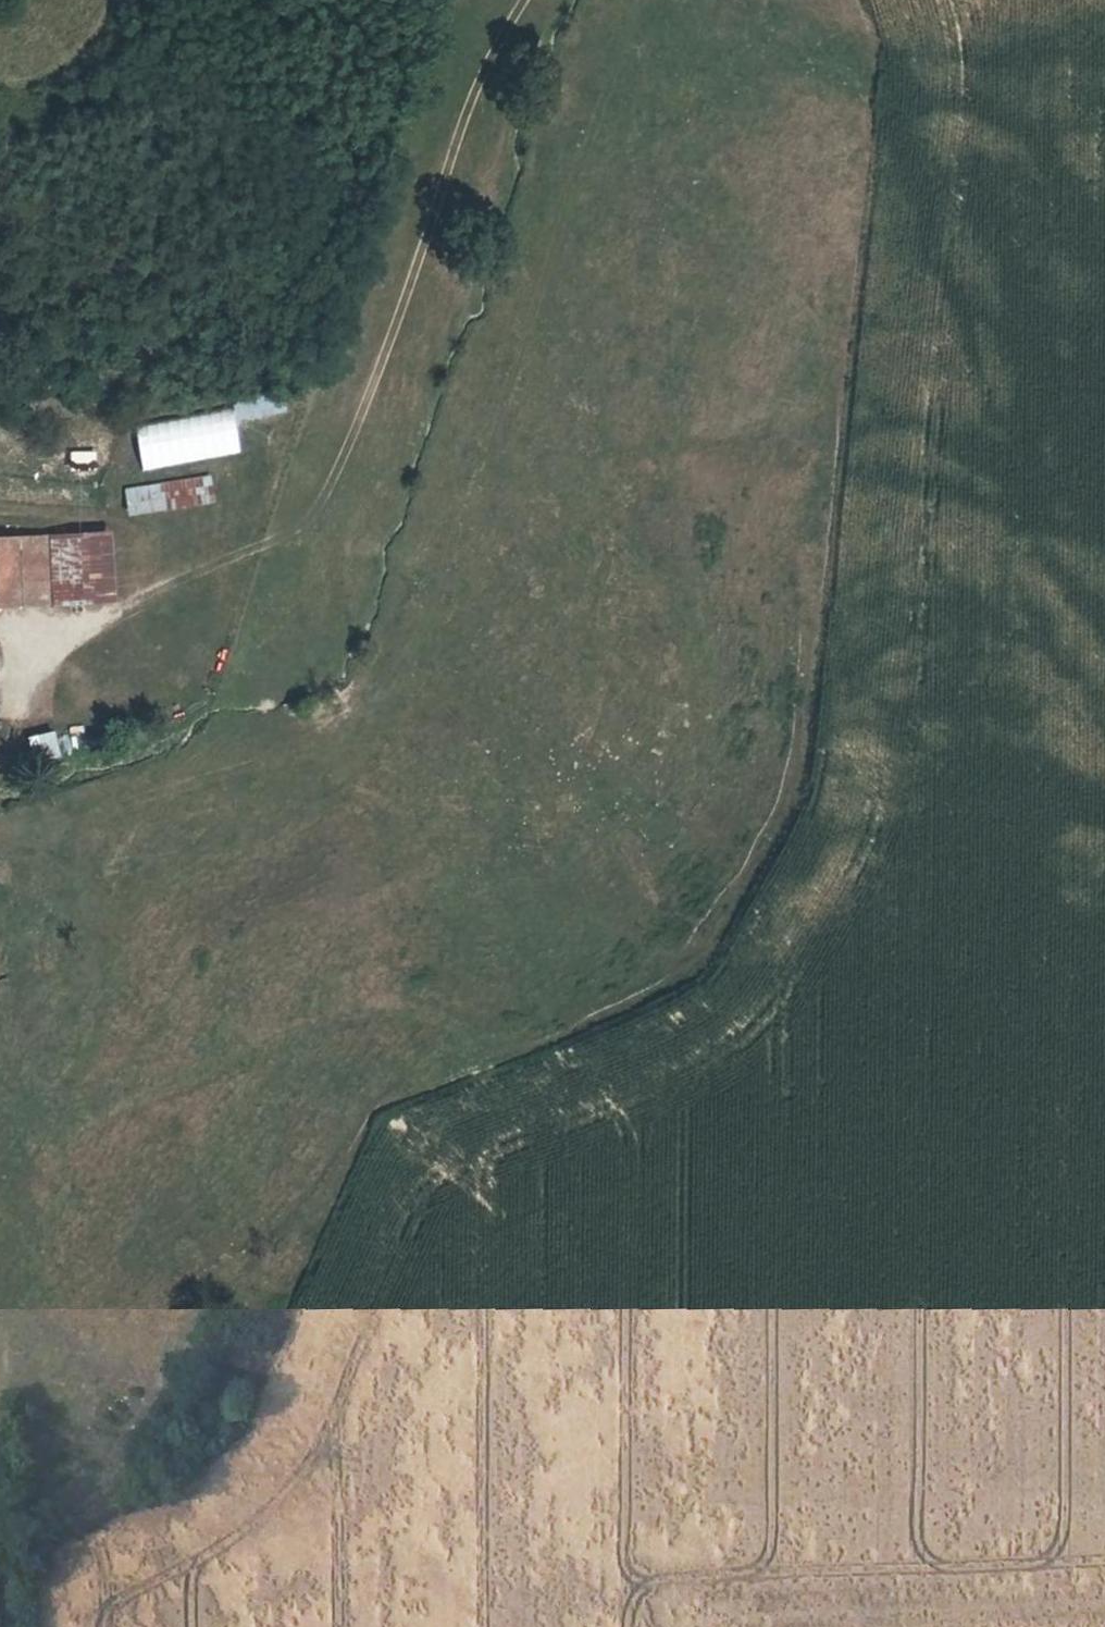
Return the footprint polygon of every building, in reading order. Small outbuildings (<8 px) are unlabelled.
[(284,413),(284,392),(234,392),(234,412),(284,413)] [(233,409),(134,421),(139,467),(239,455),(233,409)] [(124,483),(126,511),(213,504),(211,476),(124,483)] [(46,542),(0,545),(0,613),(49,611),(46,542)] [(31,765),(61,763),(59,730),(29,732),(31,765)]
